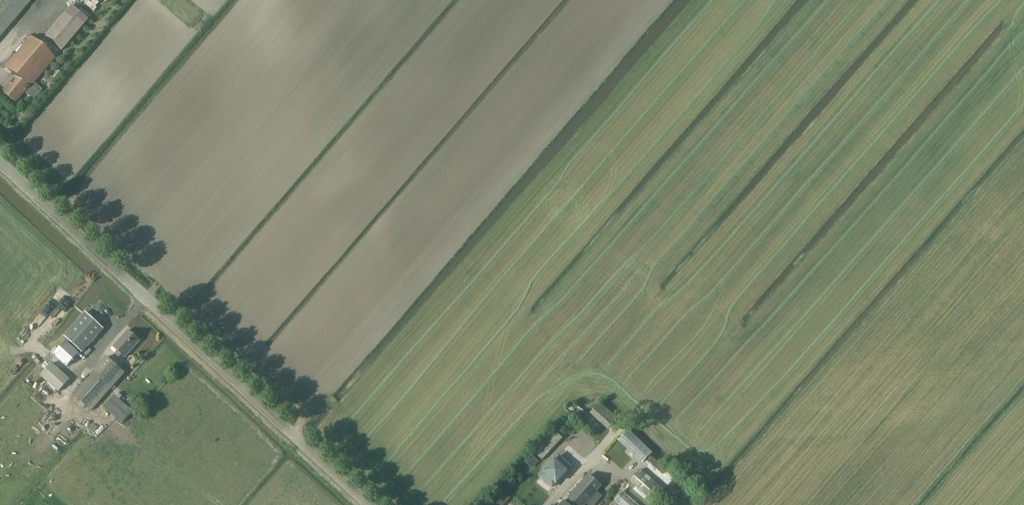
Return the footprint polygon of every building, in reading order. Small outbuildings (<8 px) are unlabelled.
[(32,0),(0,0),(0,37),(32,0)] [(62,50),(87,20),(71,6),(46,36),(62,50)] [(23,92),(30,97),(33,100),(41,90),(33,83),(54,58),(30,37),(4,68),(14,77),(1,93),(14,103),(23,92)] [(86,312),(64,336),(82,353),(104,329),(86,312)] [(125,357),(140,341),(128,330),(113,347),(119,352),(116,354),(119,357),(121,354),(125,357)] [(54,356),(67,368),(80,354),(67,342),(54,356)] [(93,411),(125,373),(107,357),(75,395),(93,411)] [(58,391),(70,380),(53,363),(41,374),(58,391)] [(105,409),(122,424),(133,412),(116,396),(105,409)] [(566,409),(595,433),(602,425),(572,401),(566,409)] [(618,419),(601,403),(591,414),(608,430),(618,419)] [(543,459),(563,438),(552,428),(532,450),(543,459)] [(620,439),(644,462),(652,452),(629,430),(620,439)] [(523,460),(533,469),(539,462),(529,453),(523,460)] [(651,456),(647,461),(662,474),(666,469),(651,456)] [(555,460),(536,482),(548,493),(568,471),(555,460)] [(664,490),(641,469),(628,484),(651,504),(664,490)] [(569,497),(577,504),(584,504),(601,486),(589,475),(569,497)] [(491,504),(492,504),(503,504),(510,497),(503,490),(491,504)] [(614,501),(619,504),(638,504),(623,492),(614,501)]
